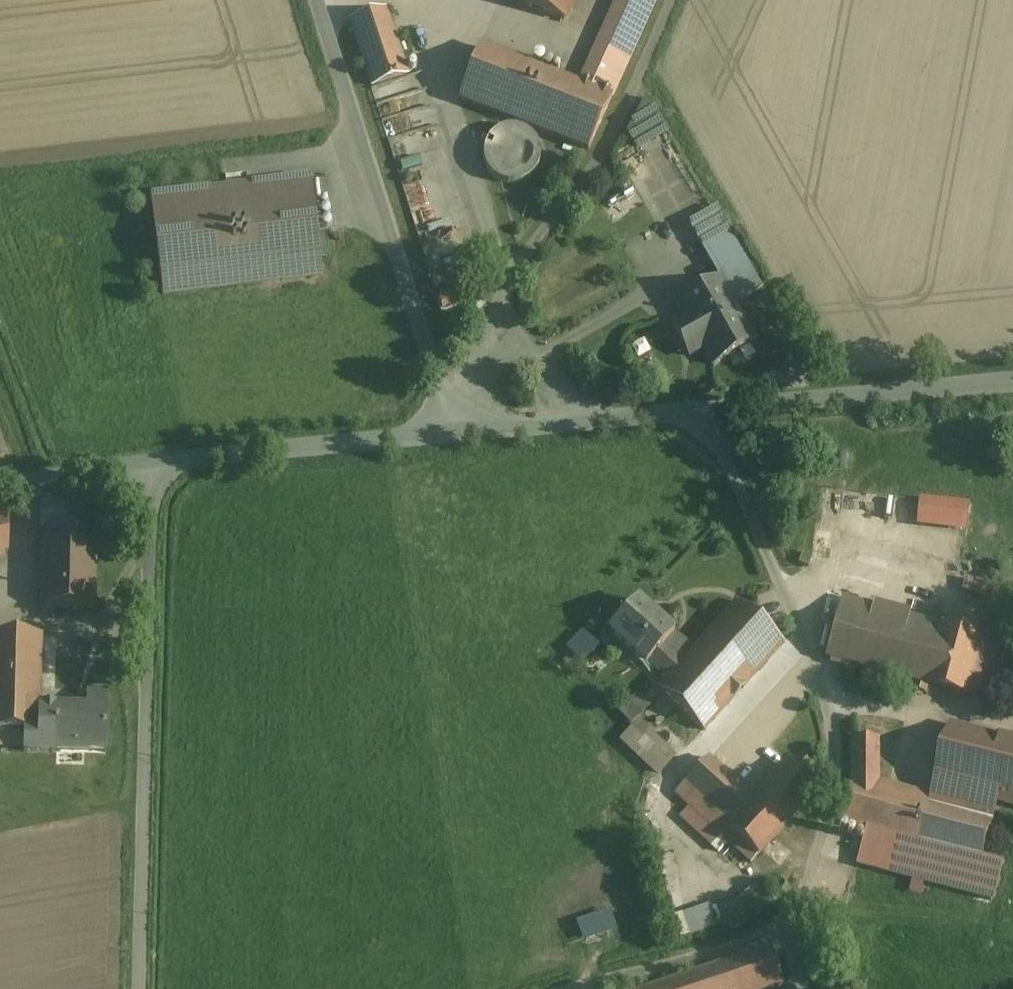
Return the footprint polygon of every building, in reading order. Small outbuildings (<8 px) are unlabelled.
[(479,47),(458,99),(588,149),(655,0),(617,0),(578,86),(479,47)] [(405,74),(383,10),(350,21),(372,86),(405,74)] [(309,179),(151,198),(162,294),(321,276),(309,179)] [(726,276),(720,280),(734,304),(739,301),(740,302),(762,290),(729,232),(707,245),(708,246),(709,246),(726,276)] [(754,342),(734,304),(720,280),(675,305),(682,318),(671,323),(684,347),(697,339),(712,365),(754,342)] [(970,505),(920,500),(918,521),(968,527),(970,505)] [(96,505),(45,501),(41,605),(94,607),(96,505)] [(0,511),(0,553),(8,551),(11,508),(0,511)] [(845,657),(859,603),(841,599),(827,653),(845,657)] [(648,662),(666,677),(680,662),(662,647),(674,634),(637,601),(609,632),(645,665),(648,662)] [(783,645),(735,602),(680,662),(666,677),(657,687),(698,726),(723,699),(729,704),(783,645)] [(1000,640),(859,603),(845,657),(843,663),(984,700),(1000,640)] [(40,708),(41,635),(0,634),(0,731),(24,732),(37,731),(38,709),(40,708)] [(656,776),(675,754),(635,719),(649,703),(636,692),(620,710),(635,722),(618,742),(656,776)] [(54,709),(53,753),(55,753),(56,748),(74,748),(74,750),(103,750),(103,753),(105,753),(107,695),(86,694),(85,710),(54,709)] [(53,753),(54,709),(40,708),(38,709),(37,731),(24,732),(23,752),(53,753)] [(966,794),(961,813),(981,819),(983,811),(986,799),(993,801),(1008,742),(950,727),(934,786),(966,794)] [(851,739),(851,784),(877,791),(877,739),(851,739)] [(993,801),(1012,806),(1012,744),(1008,742),(993,801)] [(754,801),(707,758),(674,794),(751,863),(818,790),(788,763),(754,801)] [(851,784),(850,784),(840,823),(866,830),(904,840),(914,801),(877,791),(851,784)] [(914,801),(904,840),(982,860),(994,814),(983,811),(981,819),(961,813),(914,801)] [(982,860),(904,840),(866,830),(857,864),(912,879),(928,883),(973,895),(982,860)] [(651,988),(772,988),(782,986),(770,949),(651,988)]
